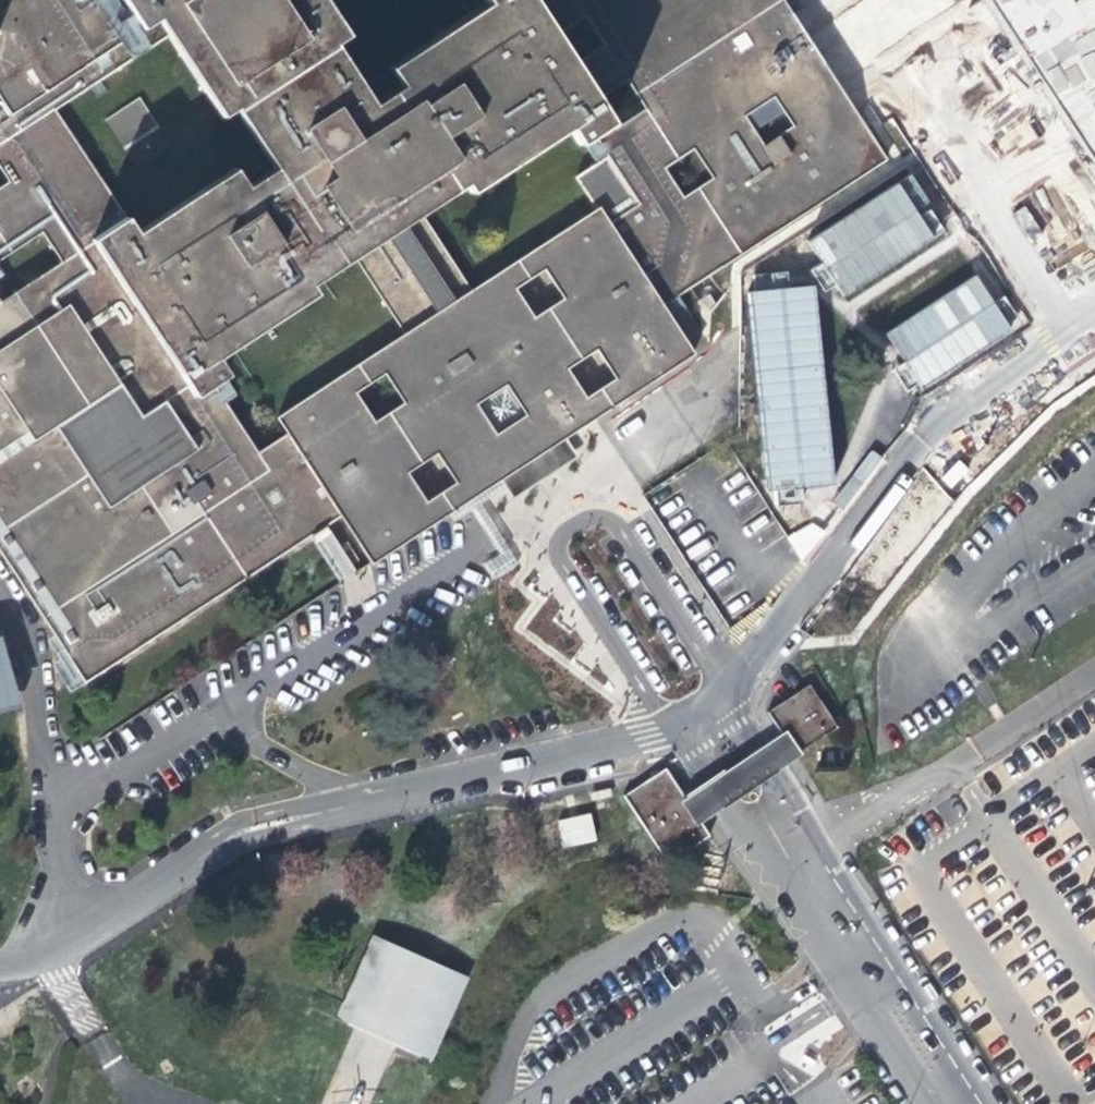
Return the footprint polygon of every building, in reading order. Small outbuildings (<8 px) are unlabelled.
[(84,681),(340,514),(371,563),(499,479),(563,438),(691,354),(660,307),(885,161),(780,0),(457,0),(467,17),(388,69),(400,87),(372,106),(334,47),(344,41),(317,0),(0,0),(0,174),(5,182),(0,186),(0,259),(41,232),(60,260),(0,301),(0,552),(84,681)] [(1094,177),(1094,0),(980,0),(1094,177)] [(105,122),(136,169),(170,147),(138,100),(105,122)] [(911,175),(807,239),(822,264),(818,266),(840,301),(948,234),(911,175)] [(1026,238),(1038,233),(1028,206),(1016,210),(1026,238)] [(978,274),(884,332),(903,363),(895,369),(911,395),(1014,332),(978,274)] [(834,493),(819,286),(750,291),(766,498),(834,493)] [(563,438),(499,479),(511,498),(575,457),(563,438)] [(806,558),(826,532),(807,517),(787,543),(806,558)] [(3,704),(14,701),(0,644),(0,704),(3,704)] [(769,717),(782,736),(793,754),(796,758),(839,730),(812,688),(769,717)] [(766,771),(793,754),(782,736),(777,740),(684,801),(694,818),(766,771)] [(694,818),(684,801),(664,771),(622,798),(667,865),(708,839),(694,818)] [(556,820),(562,848),(597,841),(590,813),(556,820)] [(389,941),(351,1023),(423,1056),(461,974),(389,941)]
